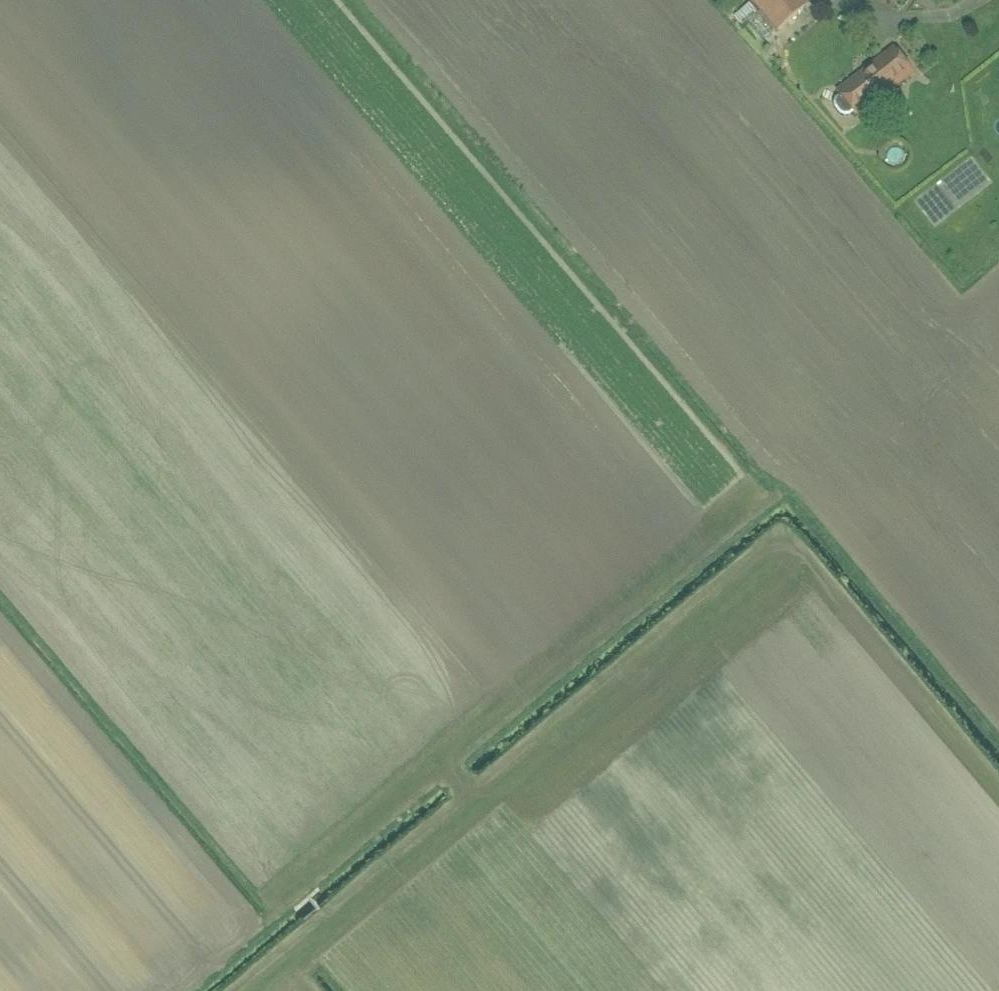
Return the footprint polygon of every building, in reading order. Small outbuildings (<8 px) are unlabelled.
[(801,0),(749,0),(777,32),(807,7),(801,0)] [(849,118),(853,115),(856,120),(913,76),(893,50),(836,94),(839,97),(836,100),(834,104),(834,110),(839,117),(844,119),(849,118)]
